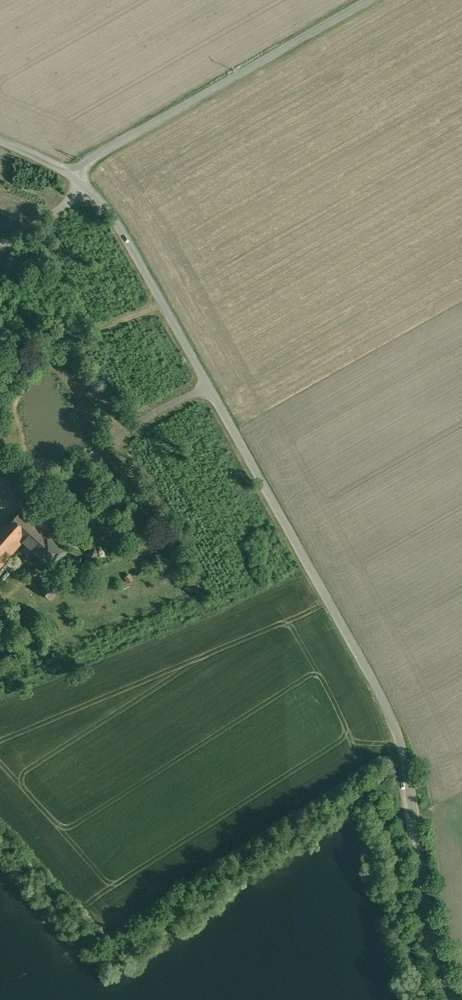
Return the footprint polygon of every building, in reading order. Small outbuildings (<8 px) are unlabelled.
[(0,462),(0,495),(5,500),(19,484),(22,481),(0,462)] [(29,484),(23,479),(22,481),(19,484),(24,489),(29,484)] [(32,500),(8,527),(23,540),(36,525),(49,537),(60,525),(32,500)] [(22,541),(23,540),(8,527),(2,522),(0,524),(0,566),(22,541)] [(49,537),(36,525),(23,540),(22,541),(52,567),(65,552),(49,537)] [(95,549),(90,550),(88,554),(91,558),(96,558),(98,553),(95,549)] [(54,577),(41,590),(49,600),(63,587),(54,577)]
